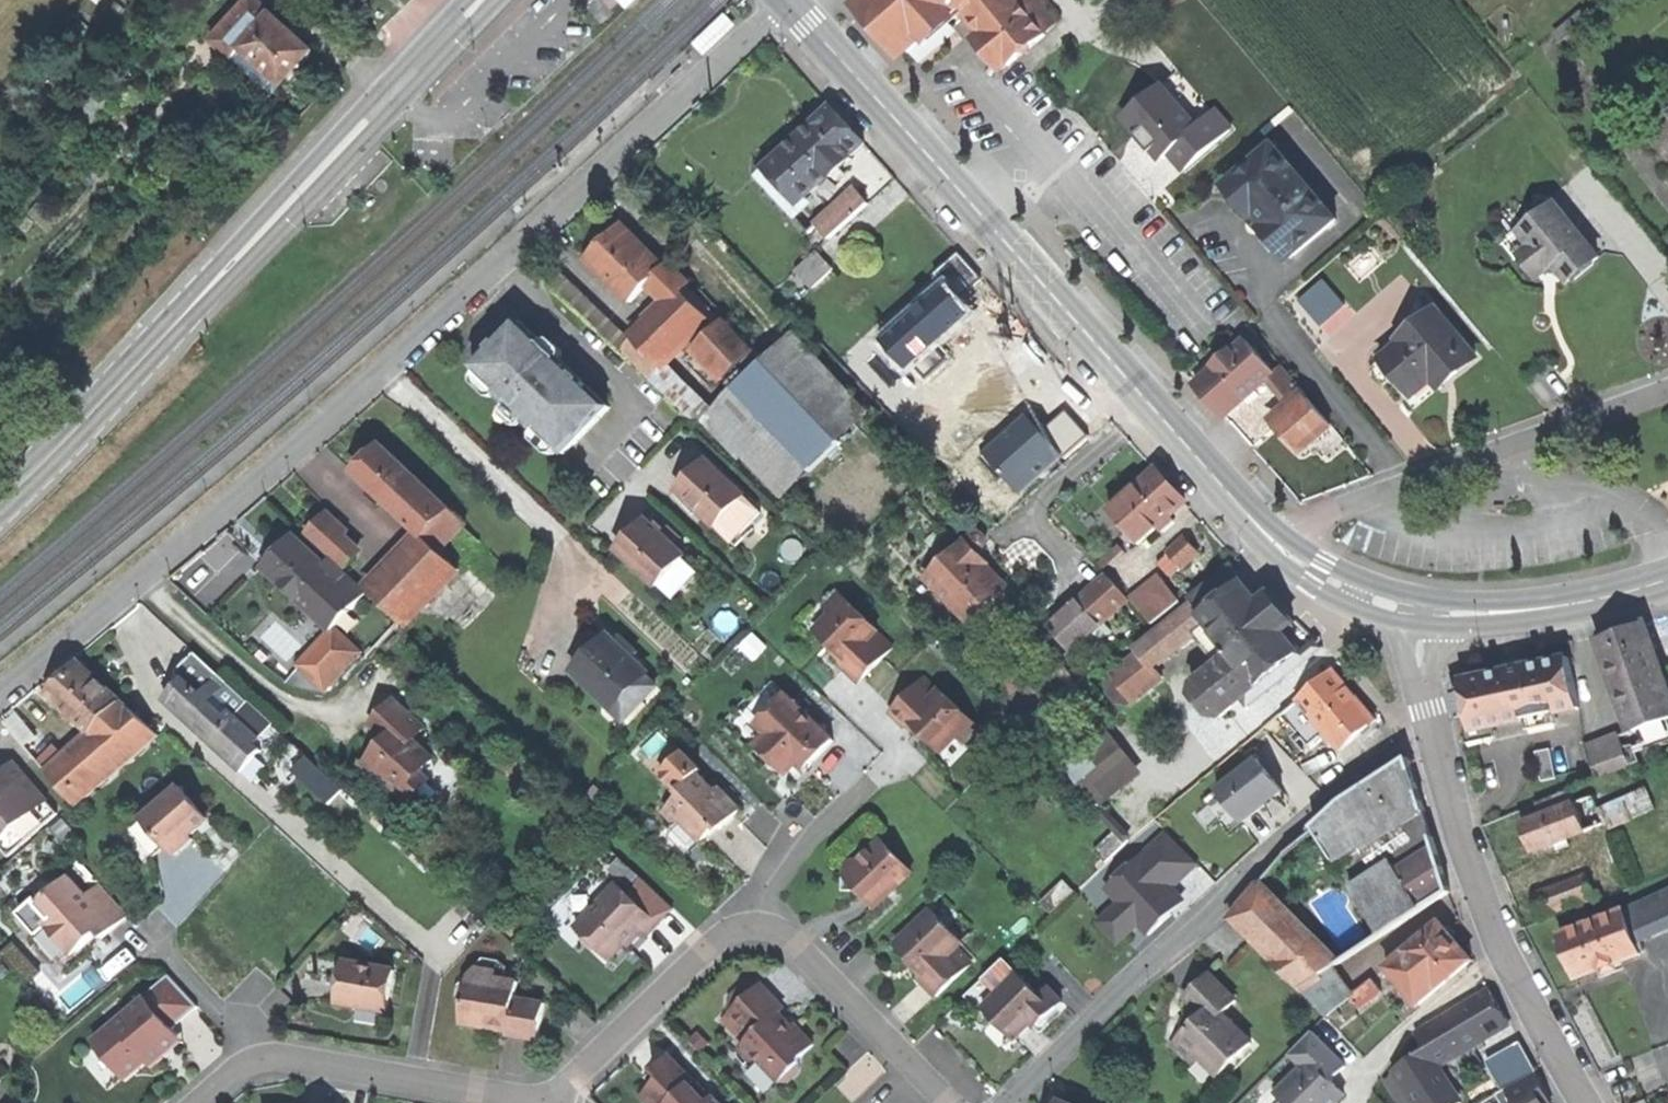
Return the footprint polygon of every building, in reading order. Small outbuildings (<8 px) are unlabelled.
[(253,2),(272,20),(276,15),(260,0),(256,0),(253,2)] [(624,10),(634,0),(615,0),(624,10)] [(866,1),(882,20),(898,39),(936,6),(943,0),(867,0),(866,1)] [(968,0),(943,0),(936,6),(951,23),(965,12),(972,5),(970,2),(968,0)] [(970,2),(972,5),(965,12),(1013,68),(1051,34),(1019,0),(971,0),(970,2)] [(1051,34),(1058,20),(1041,0),(1019,0),(1051,34)] [(217,40),(236,57),(272,20),(253,2),(217,40)] [(690,43),(702,56),(735,26),(723,13),(690,43)] [(272,20),(236,57),(253,74),(245,83),(252,90),(261,81),(276,95),(287,83),(296,84),(301,79),(297,71),(306,62),(315,53),(276,15),(272,20)] [(1235,131),(1219,113),(1200,129),(1165,88),(1128,119),(1142,135),(1139,138),(1140,139),(1145,134),(1157,149),(1152,154),(1153,154),(1156,152),(1164,161),(1172,154),(1187,172),(1235,131)] [(831,115),(782,158),(815,195),(831,180),(834,183),(852,167),(850,164),(864,151),(848,134),(831,115)] [(1275,147),(1230,185),(1238,195),(1242,191),(1253,204),(1248,207),(1256,216),(1267,229),(1275,238),(1279,234),(1289,247),(1285,250),(1293,260),(1316,240),(1338,222),(1275,147)] [(798,210),(815,195),(782,158),(765,174),(798,210)] [(790,218),(798,210),(765,174),(757,181),(790,218)] [(855,193),(832,214),(845,228),(868,207),(855,193)] [(1556,207),(1523,234),(1535,248),(1528,254),(1526,263),(1534,272),(1542,273),(1548,269),(1560,272),(1569,283),(1584,272),(1599,259),(1556,207)] [(832,214),(816,229),(829,243),(845,228),(832,214)] [(1261,235),(1267,229),(1256,216),(1249,222),(1261,235)] [(602,249),(587,265),(628,307),(634,302),(661,275),(620,233),(602,249)] [(794,275),(810,294),(833,274),(816,255),(794,275)] [(668,268),(661,275),(634,302),(654,322),(680,297),(688,288),(668,268)] [(1325,281),(1301,302),(1322,327),(1347,305),(1325,281)] [(708,326),(680,297),(654,322),(632,344),(661,373),(708,326)] [(1385,359),(1415,395),(1434,380),(1448,368),(1455,377),(1478,358),(1438,311),(1403,341),(1405,343),(1385,359)] [(498,347),(476,370),(502,395),(499,399),(537,436),(540,432),(566,458),(611,412),(558,360),(555,364),(544,354),(547,351),(520,324),(498,347)] [(722,326),(694,353),(724,384),(752,357),(722,326)] [(791,340),(761,368),(840,450),(869,421),(791,340)] [(1212,404),(1227,420),(1273,379),(1278,374),(1276,373),(1248,342),(1198,387),(1212,404)] [(1276,373),(1278,374),(1273,379),(1289,397),(1301,387),(1284,366),(1276,373)] [(761,368),(733,396),(811,477),(840,450),(761,368)] [(704,424),(782,505),(811,477),(733,396),(704,424)] [(1279,431),(1300,456),(1334,427),(1312,402),(1279,431)] [(355,478),(405,526),(431,498),(381,450),(355,478)] [(689,480),(676,495),(689,507),(691,505),(700,513),(698,516),(716,532),(744,501),(704,464),(689,480)] [(1110,517),(1138,549),(1185,508),(1169,490),(1157,476),(1110,517)] [(405,526),(422,543),(449,516),(431,498),(405,526)] [(761,516),(744,501),(716,532),(736,551),(745,541),(741,538),(761,516)] [(307,534),(329,554),(340,543),(345,537),(323,516),(307,534)] [(370,593),(406,626),(457,575),(438,557),(464,530),(449,516),(422,543),(400,566),(370,593)] [(629,540),(616,554),(655,592),(683,562),(644,524),(629,540)] [(928,579),(972,625),(994,604),(991,599),(1005,586),(986,567),(989,564),(984,558),(979,553),(985,545),(986,543),(985,541),(984,539),(981,537),(979,536),(975,537),(970,543),(969,541),(965,545),(964,544),(928,579)] [(267,567),(314,611),(342,581),(341,580),(325,566),(294,537),(281,552),(267,567)] [(1119,569),(1134,550),(1122,541),(1108,560),(1119,569)] [(1182,542),(1165,558),(1177,571),(1194,556),(1182,542)] [(329,554),(332,557),(346,570),(355,558),(340,543),(329,554)] [(332,557),(325,566),(341,580),(346,574),(349,572),(346,570),(332,557)] [(700,578),(683,562),(655,592),(671,608),(700,578)] [(1193,604),(1201,614),(1241,583),(1229,568),(1190,599),(1193,604)] [(340,636),(373,600),(346,574),(341,580),(342,581),(314,611),(340,636)] [(1132,602),(1155,626),(1181,603),(1161,578),(1132,602)] [(1080,604),(1098,625),(1126,600),(1108,580),(1080,604)] [(1199,682),(1225,716),(1300,656),(1285,637),(1298,628),(1280,607),(1269,594),(1258,603),(1241,583),(1201,614),(1200,616),(1206,625),(1195,634),(1220,665),(1199,682)] [(1009,590),(1005,586),(991,599),(994,604),(1009,590)] [(842,666),(859,683),(892,648),(876,633),(878,631),(839,594),(824,610),(830,616),(816,632),(846,662),(842,666)] [(1073,649),(1098,625),(1080,604),(1054,628),(1073,649)] [(1154,666),(1195,634),(1206,625),(1200,616),(1201,614),(1193,604),(1184,610),(1136,650),(1139,654),(1151,668),(1154,666)] [(1598,641),(1615,690),(1663,674),(1645,624),(1619,633),(1598,641)] [(366,659),(340,636),(307,673),(331,696),(366,659)] [(754,636),(742,648),(754,659),(766,647),(754,636)] [(577,673),(614,709),(646,674),(628,656),(617,646),(609,637),(596,652),(577,673)] [(622,641),(617,646),(628,656),(632,651),(622,641)] [(1164,680),(1154,666),(1151,668),(1139,654),(1114,676),(1137,703),(1164,680)] [(177,691),(169,700),(201,728),(195,735),(236,771),(246,760),(251,765),(260,755),(254,749),(261,743),(214,701),(226,688),(193,658),(175,678),(182,685),(177,691)] [(1461,680),(1471,731),(1579,709),(1569,658),(1528,666),(1527,659),(1515,661),(1505,663),(1506,671),(1461,680)] [(49,696),(92,738),(121,709),(79,667),(63,682),(49,696)] [(1297,701),(1298,702),(1313,719),(1317,724),(1325,732),(1340,750),(1376,721),(1356,699),(1332,671),(1297,701)] [(1663,674),(1615,690),(1623,713),(1667,697),(1667,688),(1663,674)] [(924,679),(891,713),(906,728),(910,724),(940,753),(956,738),(963,745),(978,729),(940,692),(939,693),(924,679)] [(733,724),(762,751),(773,739),(757,724),(785,694),(773,682),(733,724)] [(1221,719),(1225,716),(1199,682),(1194,686),(1193,696),(1211,718),(1221,719)] [(273,729),(226,688),(214,701),(261,743),(273,729)] [(773,739),(762,751),(786,776),(795,766),(803,757),(810,764),(833,741),(785,694),(757,724),(773,739)] [(1623,713),(1631,734),(1645,729),(1665,722),(1667,721),(1667,697),(1623,713)] [(164,706),(195,735),(201,728),(169,700),(164,706)] [(380,751),(368,765),(394,789),(397,784),(413,798),(429,779),(422,771),(434,758),(414,739),(425,726),(396,700),(374,724),(390,740),(380,751)] [(153,740),(121,709),(92,738),(75,756),(104,784),(107,787),(153,740)] [(1065,769),(1096,807),(1152,761),(1120,722),(1065,769)] [(1665,722),(1645,729),(1651,747),(1667,741),(1667,729),(1665,722)] [(1317,739),(1325,732),(1317,724),(1310,730),(1317,739)] [(1587,749),(1599,779),(1630,766),(1624,749),(1619,737),(1587,749)] [(672,765),(683,754),(672,744),(662,754),(672,765)] [(1633,746),(1624,749),(1630,766),(1640,762),(1633,746)] [(1549,748),(1519,754),(1525,784),(1555,778),(1549,748)] [(1281,750),(1213,789),(1236,829),(1304,790),(1281,750)] [(662,775),(679,792),(697,774),(701,771),(684,754),(662,775)] [(79,809),(104,784),(75,756),(50,781),(79,809)] [(1317,833),(1338,862),(1426,811),(1409,757),(1342,801),(1313,829),(1312,834),(1317,833)] [(261,774),(251,765),(246,760),(236,771),(251,785),(261,774)] [(2,844),(30,820),(47,806),(14,768),(0,780),(0,842),(2,844)] [(682,822),(702,842),(711,833),(717,827),(720,830),(740,810),(726,796),(722,800),(697,774),(679,792),(683,796),(666,812),(675,822),(682,822)] [(597,787),(589,795),(599,804),(607,796),(597,787)] [(1648,790),(1604,809),(1598,811),(1604,824),(1606,829),(1655,809),(1648,790)] [(181,792),(143,822),(167,851),(174,860),(184,852),(193,844),(190,840),(208,826),(181,792)] [(1598,793),(1575,803),(1586,831),(1604,824),(1598,811),(1604,809),(1598,793)] [(1541,806),(1545,816),(1561,809),(1557,799),(1541,806)] [(1529,839),(1535,853),(1586,831),(1575,803),(1561,809),(1545,816),(1523,825),(1529,839)] [(45,837),(30,820),(2,844),(16,861),(45,837)] [(153,861),(167,851),(143,822),(130,832),(153,861)] [(1095,852),(1107,863),(1130,841),(1119,829),(1095,852)] [(1168,832),(1148,851),(1176,882),(1197,863),(1168,832)] [(1385,935),(1451,892),(1442,862),(1434,836),(1354,888),(1385,935)] [(868,899),(875,907),(911,872),(880,841),(860,861),(846,860),(844,891),(860,891),(868,899)] [(1147,851),(1106,888),(1119,902),(1110,910),(1130,931),(1138,923),(1148,934),(1171,913),(1163,905),(1177,892),(1172,887),(1176,882),(1148,851),(1147,851)] [(71,876),(39,903),(53,919),(49,923),(71,949),(78,949),(99,931),(104,937),(116,927),(130,915),(102,884),(89,896),(71,876)] [(642,876),(627,892),(659,922),(674,907),(642,876)] [(1534,898),(1541,916),(1594,896),(1587,878),(1534,898)] [(1040,903),(1052,915),(1076,893),(1064,881),(1040,903)] [(577,927),(610,960),(626,944),(637,932),(644,938),(659,922),(627,892),(619,884),(577,927)] [(1231,921),(1298,991),(1335,967),(1342,962),(1262,886),(1231,921)] [(1185,901),(1177,892),(1163,905),(1171,913),(1185,901)] [(1667,917),(1667,892),(1625,911),(1633,932),(1667,917)] [(35,907),(49,923),(53,919),(39,903),(35,907)] [(931,910),(895,945),(910,960),(924,975),(920,980),(936,996),(971,963),(956,947),(961,942),(931,910)] [(1118,942),(1130,931),(1110,910),(1099,921),(1118,942)] [(1625,911),(1561,935),(1570,959),(1577,978),(1641,954),(1633,932),(1625,911)] [(1441,922),(1405,953),(1437,990),(1472,960),(1461,947),(1454,939),(1456,932),(1451,926),(1443,925),(1441,922)] [(1386,969),(1418,1006),(1437,990),(1405,953),(1386,969)] [(455,1000),(466,1002),(469,981),(495,984),(496,978),(506,980),(508,966),(501,962),(485,958),(458,986),(455,1000)] [(980,1012),(984,1008),(1018,974),(1005,960),(966,997),(980,1012)] [(346,962),(343,982),(348,983),(351,963),(346,962)] [(394,970),(351,963),(348,983),(343,982),(340,1003),(365,1007),(388,1011),(394,970)] [(1355,993),(1335,967),(1298,991),(1324,1018),(1351,998),(1356,994),(1355,993)] [(1018,974),(984,1008),(1015,1040),(1032,1022),(1041,1014),(1045,1019),(1061,1002),(1047,987),(1039,995),(1018,974)] [(95,1042),(126,1078),(148,1060),(154,1067),(166,1057),(159,1049),(168,1042),(179,1033),(174,1028),(197,1007),(169,975),(144,997),(146,999),(95,1042)] [(1188,1031),(1174,1046),(1193,1066),(1201,1058),(1219,1076),(1252,1044),(1224,1015),(1236,1003),(1210,975),(1198,987),(1186,999),(1193,1006),(1185,1014),(1191,1021),(1191,1029),(1188,1031)] [(466,1002),(463,1024),(492,1028),(492,1025),(500,1026),(509,1027),(508,1036),(539,1040),(544,1003),(516,1000),(518,981),(506,980),(496,978),(495,984),(469,981),(466,1002)] [(1373,979),(1355,993),(1356,994),(1351,998),(1361,1009),(1383,991),(1373,979)] [(729,1013),(723,1019),(737,1035),(746,1027),(753,1035),(739,1048),(749,1060),(760,1059),(780,1082),(789,1082),(799,1072),(800,1056),(813,1045),(795,1025),(790,1030),(784,1024),(787,1022),(779,1013),(783,1009),(760,984),(759,985),(744,985),(735,993),(729,998),(729,1013)] [(1432,1025),(1452,1058),(1508,1025),(1498,1007),(1489,991),(1432,1025)] [(1040,1023),(1045,1019),(1041,1014),(1032,1022),(1037,1027),(1040,1023)] [(1178,1021),(1188,1031),(1191,1029),(1191,1021),(1185,1014),(1178,1021)] [(1437,1067),(1452,1058),(1432,1025),(1415,1035),(1425,1051),(1427,1050),(1437,1067)] [(828,1053),(850,1067),(866,1043),(844,1028),(828,1053)] [(1276,1095),(1284,1102),(1336,1102),(1344,1095),(1331,1082),(1340,1072),(1345,1067),(1311,1034),(1291,1053),(1304,1066),(1276,1095)] [(1494,1056),(1508,1085),(1544,1067),(1529,1039),(1494,1056)] [(1437,1067),(1427,1050),(1425,1051),(1394,1072),(1397,1076),(1414,1102),(1460,1102),(1437,1067)] [(838,1084),(853,1098),(881,1069),(866,1054),(838,1084)] [(645,1077),(653,1086),(641,1096),(647,1102),(704,1102),(700,1099),(703,1096),(699,1089),(695,1086),(692,1089),(688,1086),(694,1081),(670,1055),(655,1068),(645,1077)] [(767,1092),(780,1082),(760,1059),(749,1060),(743,1064),(767,1092)] [(1533,1075),(1496,1096),(1499,1102),(1547,1102),(1533,1075)] [(1397,1076),(1386,1083),(1398,1102),(1414,1102),(1397,1076)]
